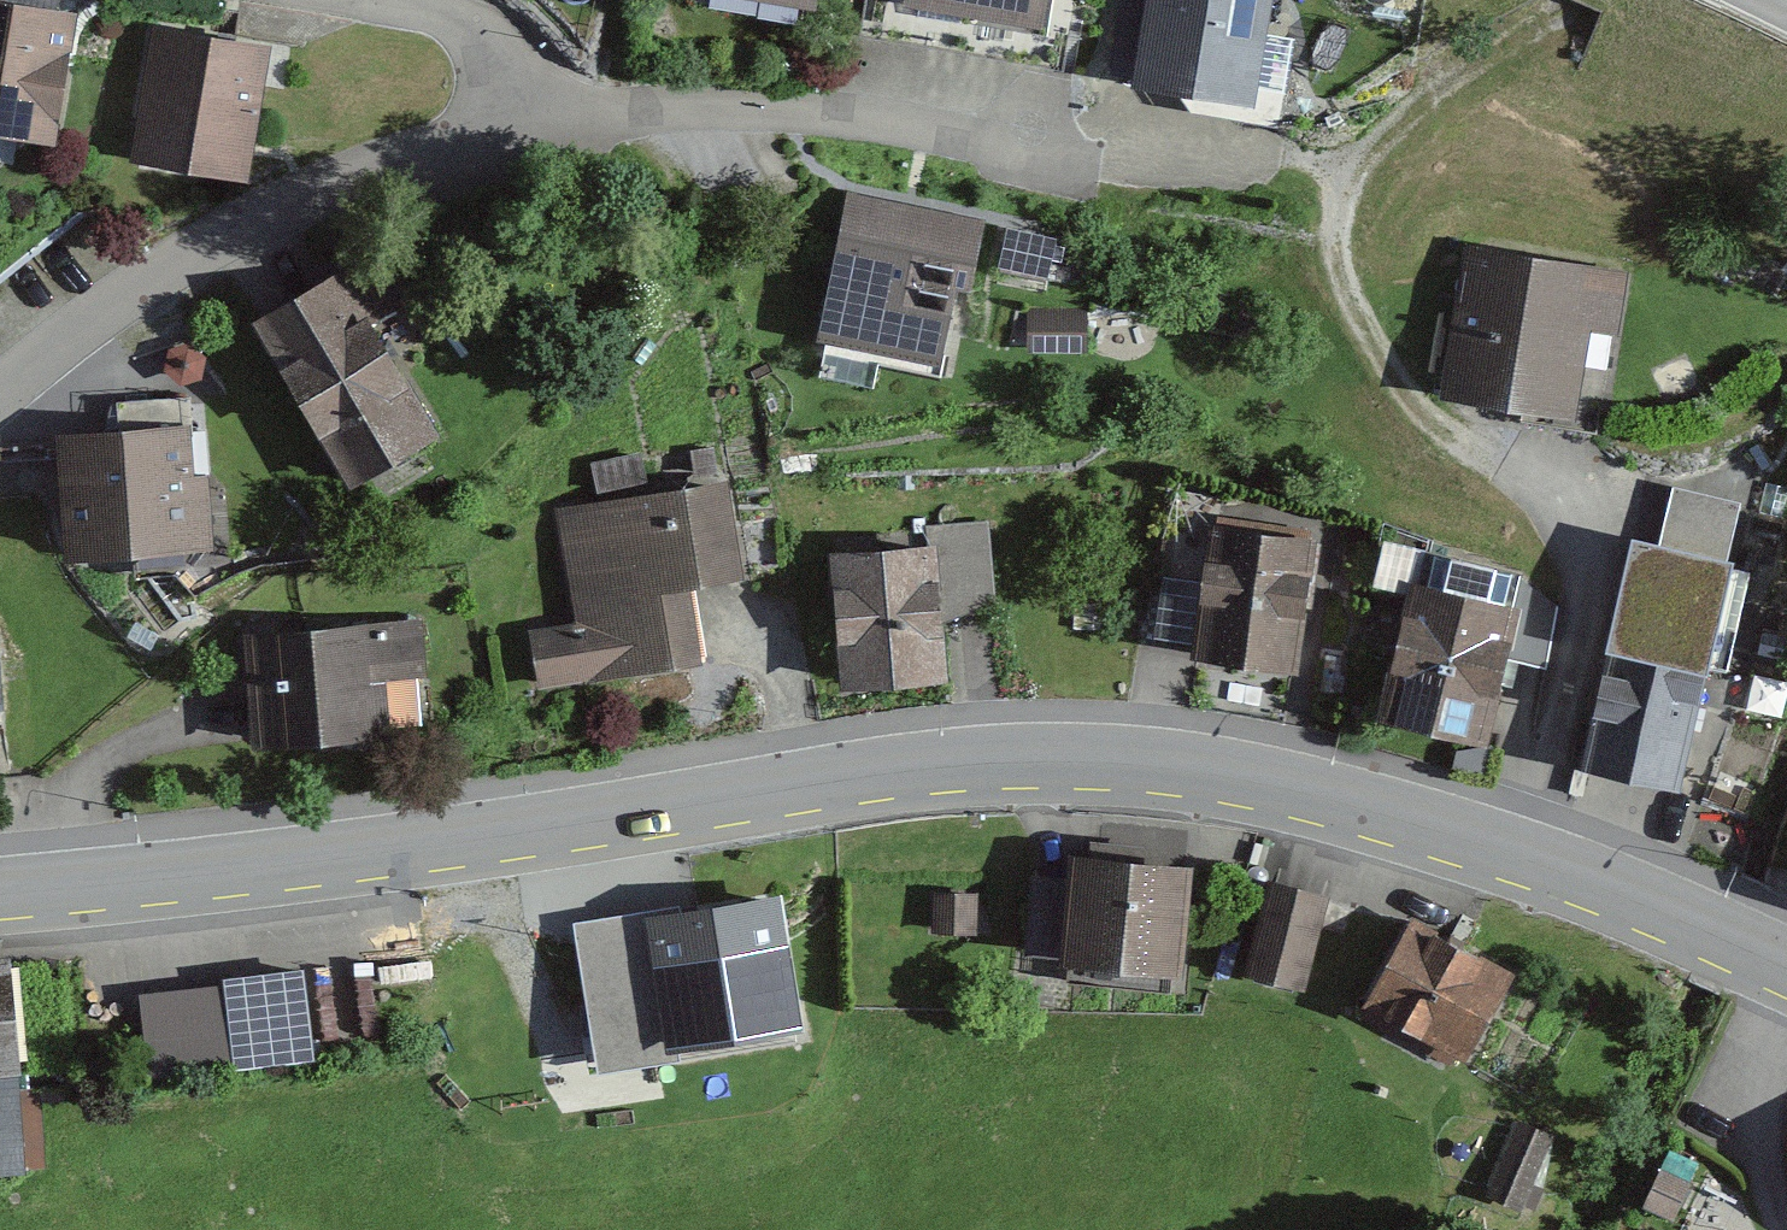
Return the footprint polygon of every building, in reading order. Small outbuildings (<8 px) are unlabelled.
[(832,10),(834,0),(765,0),(832,10)] [(911,12),(1046,32),(1051,0),(913,0),(911,12)] [(1139,88),(1259,102),(1271,0),(1150,0),(1139,88)] [(61,142),(78,12),(0,2),(0,134),(61,142)] [(278,46),(156,32),(141,165),(263,179),(278,46)] [(980,230),(851,206),(824,348),(954,372),(980,230)] [(1632,275),(1465,252),(1444,404),(1611,427),(1632,275)] [(377,254),(250,326),(350,500),(452,441),(374,307),(399,293),(377,254)] [(203,427),(57,440),(68,558),(213,546),(203,427)] [(573,629),(531,636),(539,692),(711,666),(699,585),(742,578),(728,482),(555,508),(573,629)] [(1517,587),(1526,558),(1437,532),(1428,561),(1517,587)] [(1309,545),(1206,533),(1200,580),(1160,574),(1151,646),(1295,663),(1309,545)] [(1734,567),(1635,547),(1587,775),(1687,795),(1734,567)] [(939,552),(832,556),(837,693),(944,688),(939,552)] [(1528,616),(1416,587),(1382,721),(1494,749),(1528,616)] [(431,616),(247,634),(258,744),(388,731),(383,677),(437,672),(431,616)] [(9,764),(0,684),(0,764),(9,764)] [(1194,871),(1074,862),(1066,972),(1186,980),(1194,871)] [(1332,899),(1270,883),(1245,977),(1308,994),(1332,899)] [(784,885),(570,919),(594,1074),(808,1040),(784,885)] [(983,894),(936,895),(935,939),(980,942),(983,894)] [(1519,975),(1415,922),(1368,1016),(1472,1068),(1519,975)] [(0,958),(0,1182),(42,1176),(13,956),(0,958)] [(299,976),(142,986),(148,1068),(304,1058),(299,976)] [(1556,1142),(1513,1121),(1482,1187),(1525,1207),(1556,1142)] [(1700,1174),(1665,1158),(1643,1204),(1678,1221),(1700,1174)]
